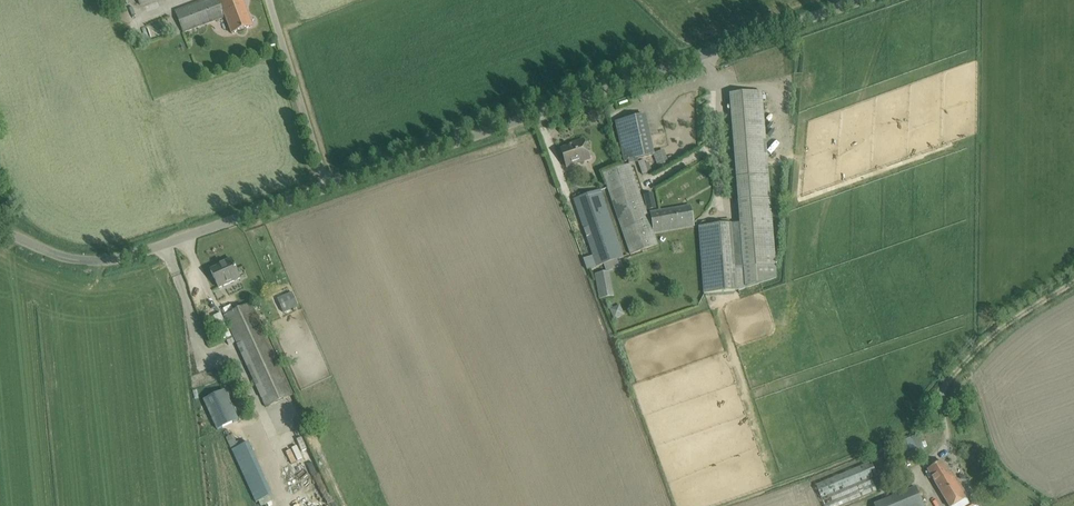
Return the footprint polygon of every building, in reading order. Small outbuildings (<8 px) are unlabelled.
[(243,0),(204,0),(175,11),(183,33),(225,17),(232,34),(253,26),(243,0)] [(777,278),(762,92),(731,94),(745,269),(746,288),(777,278)] [(653,155),(645,115),(616,122),(625,161),(653,155)] [(573,145),(561,150),(567,167),(568,167),(567,165),(581,160),(582,162),(590,159),(583,140),(572,144),(573,145)] [(668,166),(663,150),(654,153),(659,168),(668,166)] [(647,214),(630,164),(603,173),(631,255),(658,245),(652,230),(693,223),(690,207),(647,214)] [(573,200),(597,267),(624,258),(600,190),(573,200)] [(734,270),(731,224),(699,227),(705,294),(736,292),(746,288),(745,269),(734,270)] [(219,288),(240,278),(231,259),(221,264),(221,266),(211,271),(219,288)] [(609,272),(594,275),(598,294),(613,291),(609,272)] [(229,292),(244,287),(241,280),(227,285),(229,292)] [(298,307),(292,292),(277,299),(284,313),(298,307)] [(224,316),(265,408),(293,395),(251,304),(224,316)] [(203,400),(217,430),(237,420),(224,390),(203,400)] [(918,455),(917,452),(924,448),(924,447),(928,446),(925,441),(924,441),(921,434),(897,444),(904,461),(918,455)] [(226,438),(231,451),(245,444),(243,439),(236,443),(232,435),(226,438)] [(248,443),(245,444),(231,451),(255,503),(272,496),(248,443)] [(928,470),(949,505),(954,505),(967,498),(968,498),(952,472),(949,474),(942,461),(928,470)] [(877,491),(871,478),(877,476),(871,462),(815,485),(824,505),(841,505),(877,491)] [(1001,483),(990,487),(993,495),(1004,492),(1001,483)] [(874,505),(924,505),(916,487),(874,505)]
